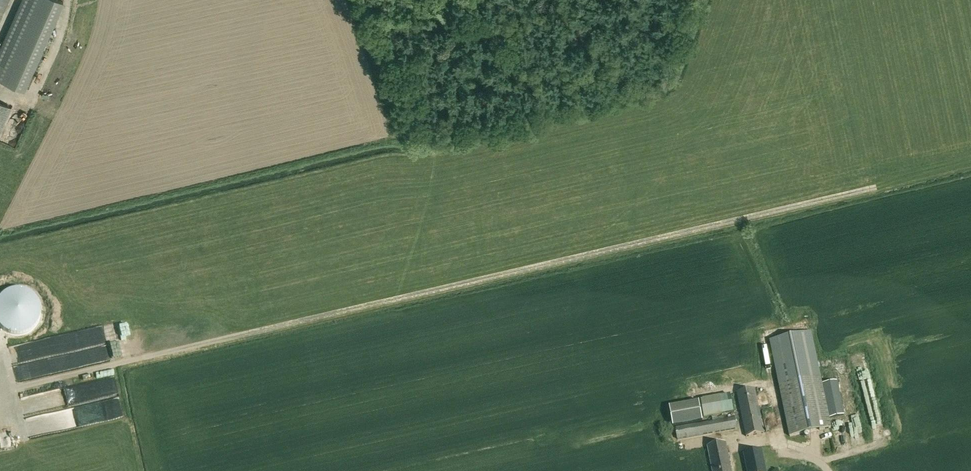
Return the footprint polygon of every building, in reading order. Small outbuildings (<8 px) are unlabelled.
[(0,51),(0,79),(24,89),(63,1),(61,0),(23,0),(0,51)] [(9,0),(0,0),(0,19),(9,0)] [(10,106),(0,102),(0,131),(10,106)] [(82,359),(155,345),(152,332),(80,347),(82,359)] [(811,332),(769,341),(778,384),(789,437),(831,428),(829,418),(822,384),(811,332)] [(72,351),(17,364),(20,377),(75,365),(72,351)] [(18,395),(21,409),(50,402),(48,393),(58,390),(59,391),(70,389),(71,392),(65,393),(66,397),(72,396),(73,398),(93,394),(90,380),(18,395)] [(837,381),(822,384),(829,418),(844,415),(837,381)] [(737,392),(746,437),(764,434),(755,389),(737,392)] [(730,394),(701,400),(704,418),(712,417),(724,415),(734,413),(730,394)] [(703,422),(699,402),(670,407),(673,427),(703,422)] [(677,440),(737,429),(735,417),(725,419),(724,415),(712,417),(712,422),(675,428),(677,440)] [(708,446),(713,470),(731,470),(730,467),(729,462),(726,443),(708,446)] [(761,450),(744,454),(748,470),(766,470),(761,450)]
